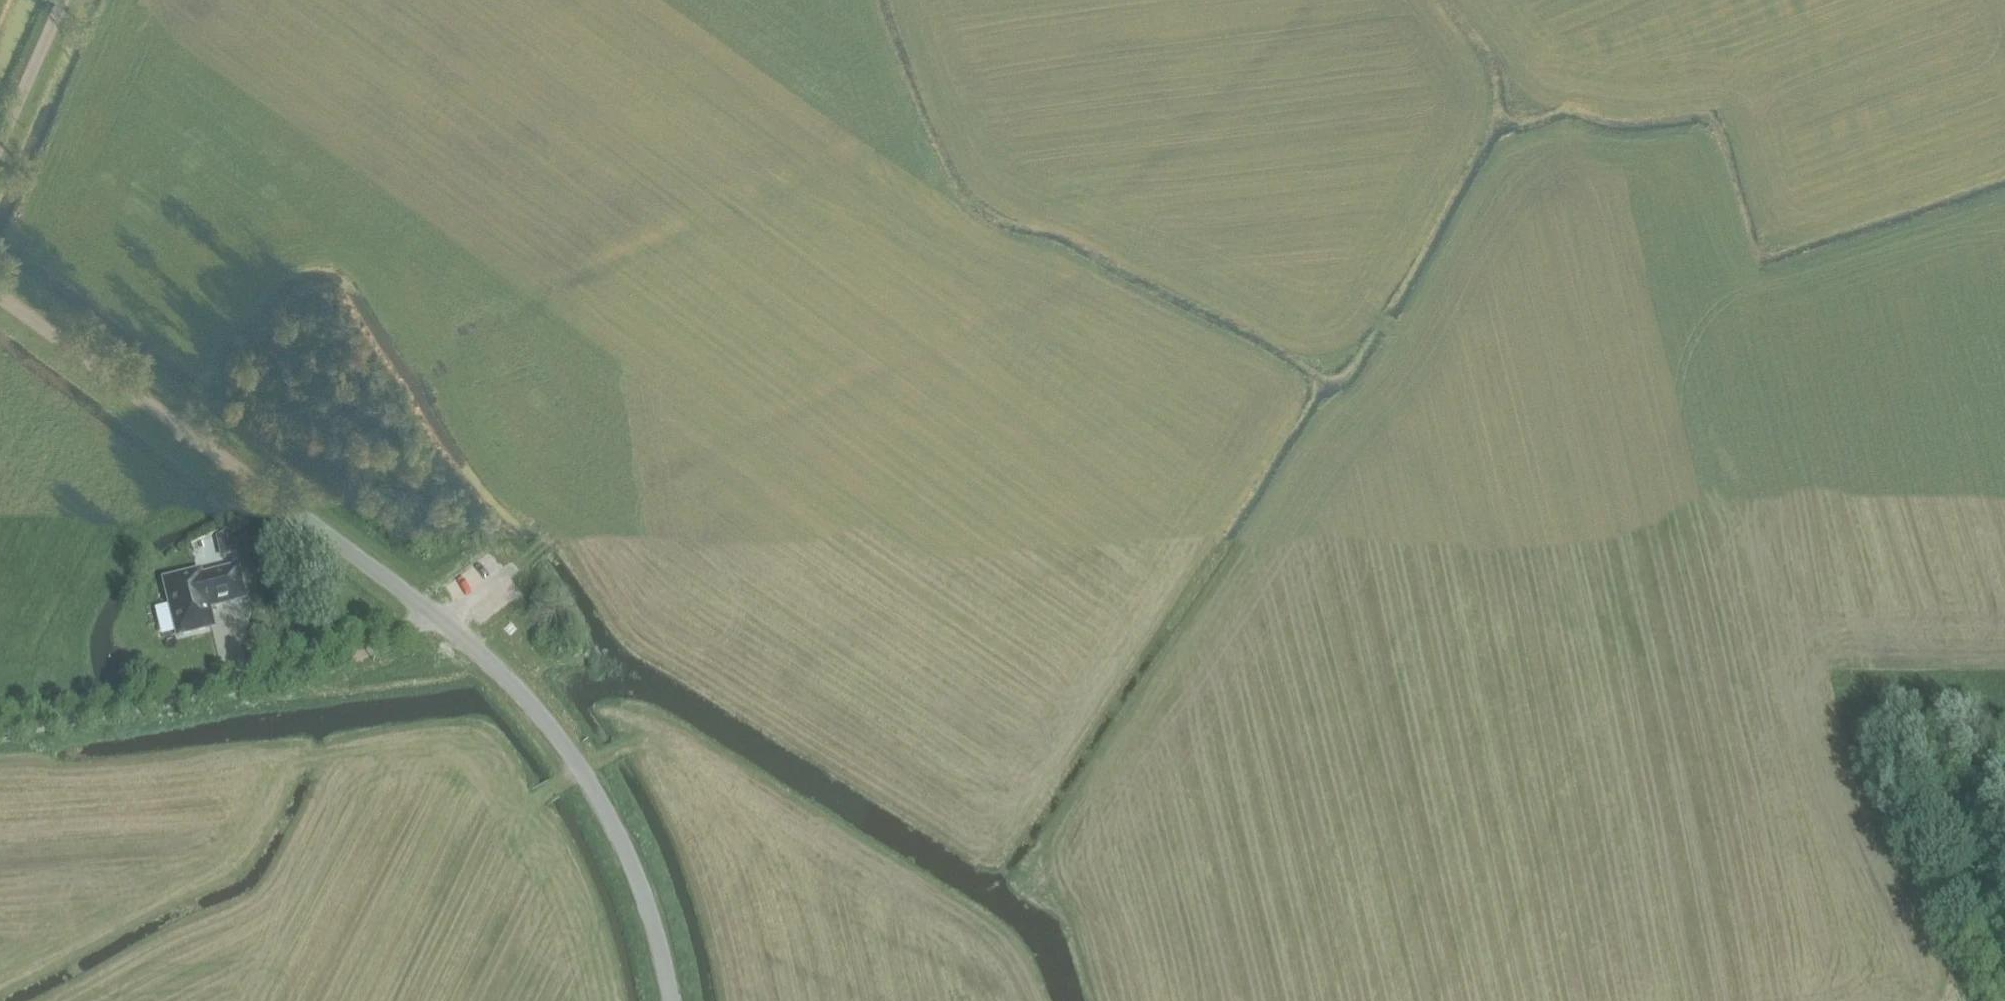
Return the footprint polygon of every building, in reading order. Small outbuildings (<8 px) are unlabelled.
[(236,553),(231,533),(217,537),(222,556),(236,553)] [(247,601),(238,565),(202,574),(201,569),(160,579),(175,639),(216,629),(211,610),(247,601)]
